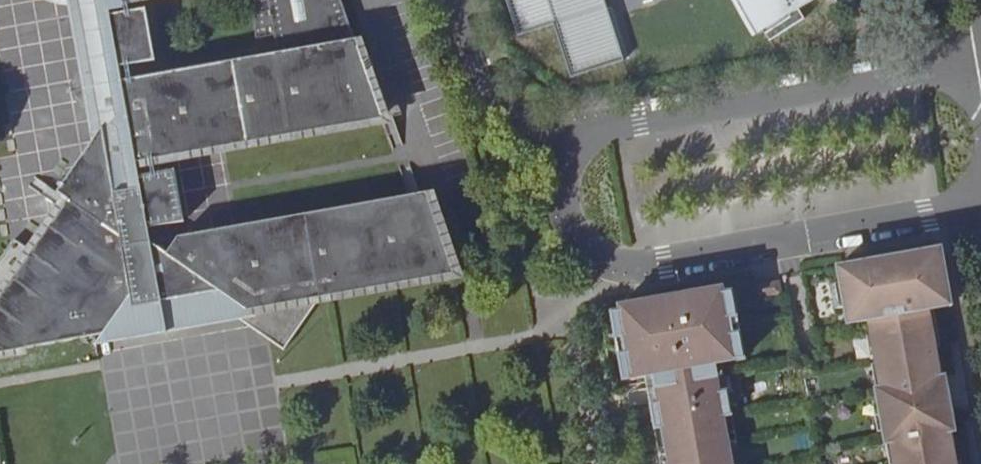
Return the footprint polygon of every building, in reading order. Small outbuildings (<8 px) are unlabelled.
[(75,107),(82,107),(89,106),(98,153),(0,292),(0,355),(91,343),(241,314),(255,322),(289,344),(317,299),(372,288),(438,276),(410,198),(181,236),(171,254),(154,244),(152,229),(186,222),(178,172),(143,178),(140,162),(391,118),(378,81),(368,82),(339,0),(271,0),(281,53),(127,80),(125,65),(159,59),(151,10),(117,16),(114,2),(124,0),(71,0),(82,63),(74,66),(67,68),(63,72),(61,78),(60,85),(61,91),(64,98),(70,104),(75,107)] [(569,75),(619,62),(603,0),(504,0),(514,36),(556,25),(569,75)] [(744,5),(758,29),(803,0),(741,0),(744,5)] [(951,306),(941,249),(933,250),(944,308),(951,306)] [(837,267),(848,323),(868,321),(879,384),(874,385),(885,445),(890,445),(894,463),(956,463),(951,434),(956,433),(952,413),(947,414),(943,396),(949,394),(945,373),(940,373),(928,310),(944,308),(933,250),(911,254),(912,261),(873,269),(872,261),(837,267)] [(911,254),(872,261),(873,269),(912,261),(911,254)] [(779,283),(756,288),(759,299),(782,295),(779,283)] [(711,295),(710,290),(682,295),(683,298),(659,303),(659,299),(631,304),(632,309),(612,313),(616,340),(621,339),(624,354),(619,355),(624,380),(654,375),(658,402),(651,404),(655,429),(663,427),(668,455),(729,444),(724,416),(732,415),(727,390),(719,391),(715,365),(744,359),(740,334),(734,335),(732,320),(737,319),(732,292),(711,295)] [(952,394),(949,394),(943,396),(947,414),(952,413),(955,413),(952,394)] [(729,444),(668,455),(669,463),(733,463),(729,444)]
